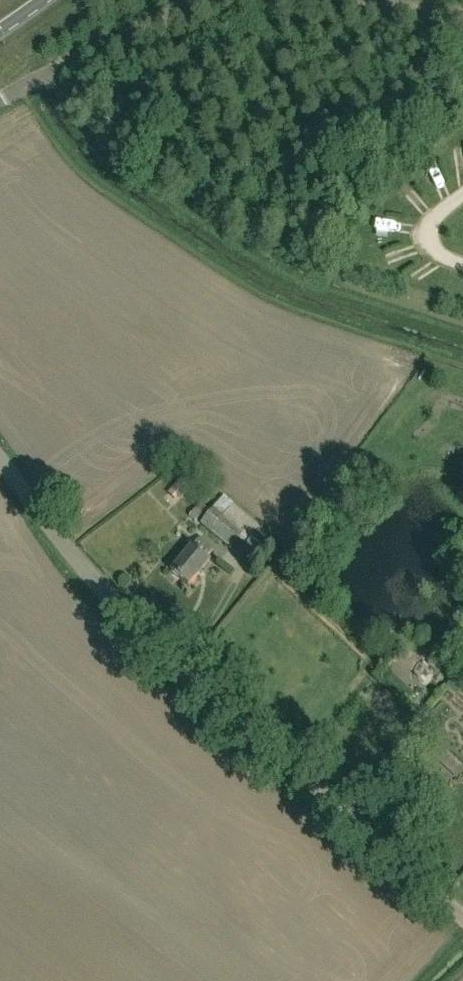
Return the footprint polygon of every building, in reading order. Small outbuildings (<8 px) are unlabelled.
[(275,538),(235,503),(231,507),(221,500),(202,523),(232,548),(240,539),(248,546),(242,554),(254,563),(275,538)] [(200,544),(212,556),(220,549),(207,537),(200,544)] [(188,586),(210,561),(193,546),(171,571),(188,586)] [(447,660),(438,652),(430,661),(439,669),(447,660)]
